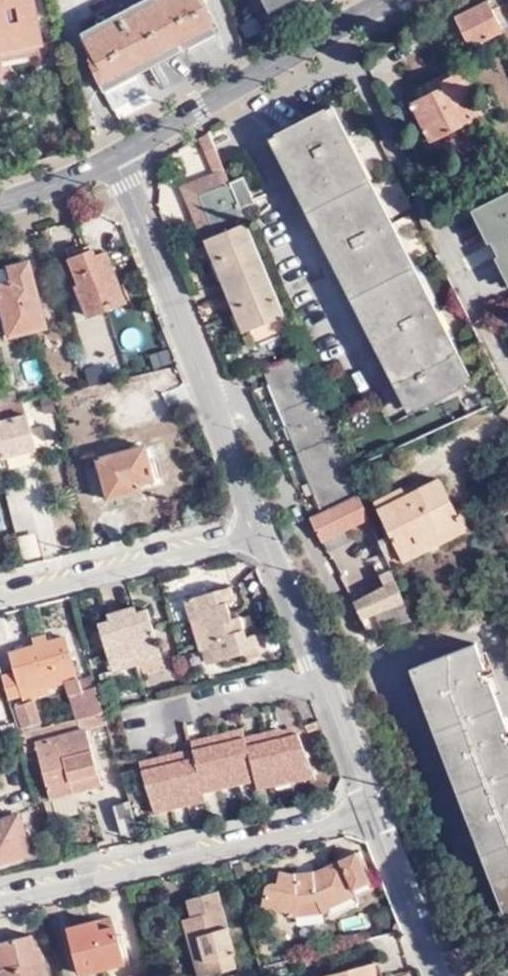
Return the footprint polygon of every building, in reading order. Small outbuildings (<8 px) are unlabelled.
[(37,39),(40,38),(32,0),(0,0),(0,45),(37,39)] [(98,22),(103,31),(88,39),(85,41),(95,59),(90,61),(92,65),(91,65),(102,86),(214,29),(206,13),(208,12),(204,6),(207,5),(204,0),(141,0),(98,22)] [(280,29),(334,0),(264,0),(280,29)] [(488,4),(500,26),(507,22),(507,0),(486,0),(488,4)] [(466,51),(504,33),(502,31),(500,26),(488,4),(453,22),(466,51)] [(217,35),(214,29),(102,86),(104,92),(137,75),(217,35)] [(0,45),(0,54),(38,46),(37,39),(0,45)] [(461,73),(459,68),(444,75),(446,80),(461,73)] [(461,73),(446,80),(444,75),(409,92),(431,140),(481,116),(461,73)] [(137,75),(104,92),(112,109),(145,91),(137,75)] [(331,117),(324,120),(347,167),(354,163),(331,117)] [(390,258),(369,213),(347,167),(324,120),(291,136),(424,407),(455,390),(435,348),(412,302),(390,258)] [(217,176),(227,172),(216,146),(206,150),(217,176)] [(354,163),(347,167),(369,213),(377,209),(354,163)] [(294,332),(243,209),(232,185),(227,172),(217,176),(184,190),(205,240),(206,241),(215,237),(221,256),(229,274),(234,287),(244,310),(251,329),(259,347),(294,332)] [(246,179),(232,185),(243,209),(256,204),(246,179)] [(476,205),(507,271),(507,190),(476,205)] [(369,213),(390,258),(399,254),(377,209),(369,213)] [(221,256),(215,237),(206,241),(213,259),(221,256)] [(83,240),(65,247),(79,284),(75,285),(87,316),(124,302),(104,252),(94,256),(89,245),(85,246),(83,240)] [(390,258),(412,302),(420,297),(399,254),(390,258)] [(221,256),(213,259),(221,277),(229,274),(221,256)] [(1,300),(10,336),(46,327),(31,261),(9,266),(12,281),(0,284),(0,300),(1,300)] [(244,310),(234,287),(226,290),(235,313),(244,310)] [(412,302),(435,348),(443,344),(420,297),(412,302)] [(242,332),(251,329),(244,310),(235,313),(242,332)] [(463,387),(443,344),(435,348),(455,390),(463,387)] [(269,370),(327,511),(360,497),(301,356),(269,370)] [(0,394),(0,409),(2,415),(20,408),(14,390),(0,394)] [(0,420),(0,452),(2,458),(36,449),(29,417),(1,424),(0,420)] [(92,497),(105,493),(138,484),(157,479),(153,462),(148,463),(144,447),(96,460),(98,468),(86,471),(92,497)] [(382,544),(386,553),(400,547),(416,538),(419,544),(462,524),(442,482),(408,499),(383,511),(396,538),(382,544)] [(138,484),(105,493),(106,499),(139,490),(138,484)] [(380,512),(383,511),(408,499),(402,487),(375,500),(380,512)] [(362,496),(360,497),(327,511),(313,518),(324,542),(343,533),(372,520),(362,496)] [(462,524),(419,544),(423,552),(465,531),(462,524)] [(19,534),(20,558),(38,557),(36,533),(19,534)] [(347,542),(343,533),(324,542),(329,552),(347,542)] [(363,561),(386,553),(382,544),(379,537),(364,543),(366,548),(358,552),(363,561)] [(416,538),(400,547),(406,559),(423,552),(419,544),(416,538)] [(391,567),(406,559),(400,547),(386,553),(391,567)] [(355,605),(369,632),(415,624),(394,573),(382,579),(386,588),(355,605)] [(196,615),(189,617),(199,651),(203,649),(207,665),(259,650),(255,634),(247,636),(242,615),(232,618),(227,602),(234,599),(231,586),(191,598),(196,615)] [(191,598),(184,600),(189,617),(196,615),(191,598)] [(121,611),(133,654),(157,647),(148,611),(135,615),(133,607),(121,611)] [(109,661),(133,654),(121,611),(107,614),(109,623),(99,625),(109,661)] [(16,656),(19,667),(27,692),(28,696),(32,695),(54,688),(69,683),(80,679),(80,678),(68,638),(50,643),(45,631),(29,634),(33,649),(16,656)] [(507,886),(507,721),(479,646),(423,667),(507,886)] [(133,654),(137,666),(161,659),(157,647),(133,654)] [(112,672),(137,666),(133,654),(109,661),(112,672)] [(11,697),(27,692),(19,667),(4,672),(11,697)] [(423,667),(416,670),(507,908),(507,886),(423,667)] [(69,683),(79,720),(104,713),(93,675),(80,678),(80,679),(69,683)] [(56,694),(54,688),(32,695),(33,701),(56,694)] [(22,710),(29,732),(46,728),(39,705),(22,710)] [(104,713),(79,720),(46,728),(29,732),(25,733),(29,746),(37,743),(52,795),(101,780),(87,731),(92,730),(108,725),(104,713)] [(314,719),(304,722),(307,729),(317,729),(314,719)] [(0,724),(0,726),(2,733),(15,730),(13,721),(0,724)] [(292,734),(290,724),(244,736),(246,745),(292,734)] [(242,727),(192,738),(194,748),(244,736),(242,727)] [(143,770),(152,806),(169,803),(186,798),(205,794),(203,784),(220,780),(236,776),(252,772),(255,781),(274,776),(291,773),(309,768),(300,732),(292,734),(246,745),(244,736),(194,748),(196,757),(143,770)] [(194,748),(141,760),(143,770),(196,757),(194,748)] [(309,768),(291,773),(293,780),(310,776),(309,768)] [(252,772),(236,776),(238,785),(255,781),(252,772)] [(276,784),(293,780),(291,773),(274,776),(276,784)] [(222,789),(238,785),(236,776),(220,780),(222,789)] [(255,781),(257,788),(276,784),(274,776),(255,781)] [(222,789),(220,780),(203,784),(205,794),(222,789)] [(188,806),(207,801),(205,794),(186,798),(188,806)] [(171,810),(188,806),(186,798),(169,803),(171,810)] [(122,833),(139,829),(131,802),(114,806),(122,833)] [(154,814),(171,810),(169,803),(152,806),(154,814)] [(32,852),(34,861),(35,861),(59,855),(54,841),(30,846),(20,814),(2,820),(0,814),(0,862),(32,852)] [(315,883),(303,882),(303,872),(295,872),(288,871),(283,870),(281,881),(275,882),(271,886),(268,905),(303,911),(305,898),(320,895),(325,905),(358,889),(357,885),(371,878),(360,856),(363,855),(360,850),(315,871),(315,883)] [(34,861),(32,852),(0,862),(0,871),(34,861)] [(315,871),(303,872),(303,882),(315,883),(315,871)] [(185,923),(191,943),(202,939),(212,975),(215,975),(237,970),(235,958),(237,957),(230,930),(232,929),(222,894),(192,902),(197,919),(185,923)] [(70,929),(83,975),(84,975),(131,963),(124,934),(119,934),(114,916),(70,929)] [(45,956),(39,957),(37,950),(34,935),(0,942),(0,975),(49,975),(45,956)] [(202,939),(191,943),(200,975),(212,975),(202,939)] [(381,974),(378,960),(324,974),(324,975),(381,975),(381,974)]
